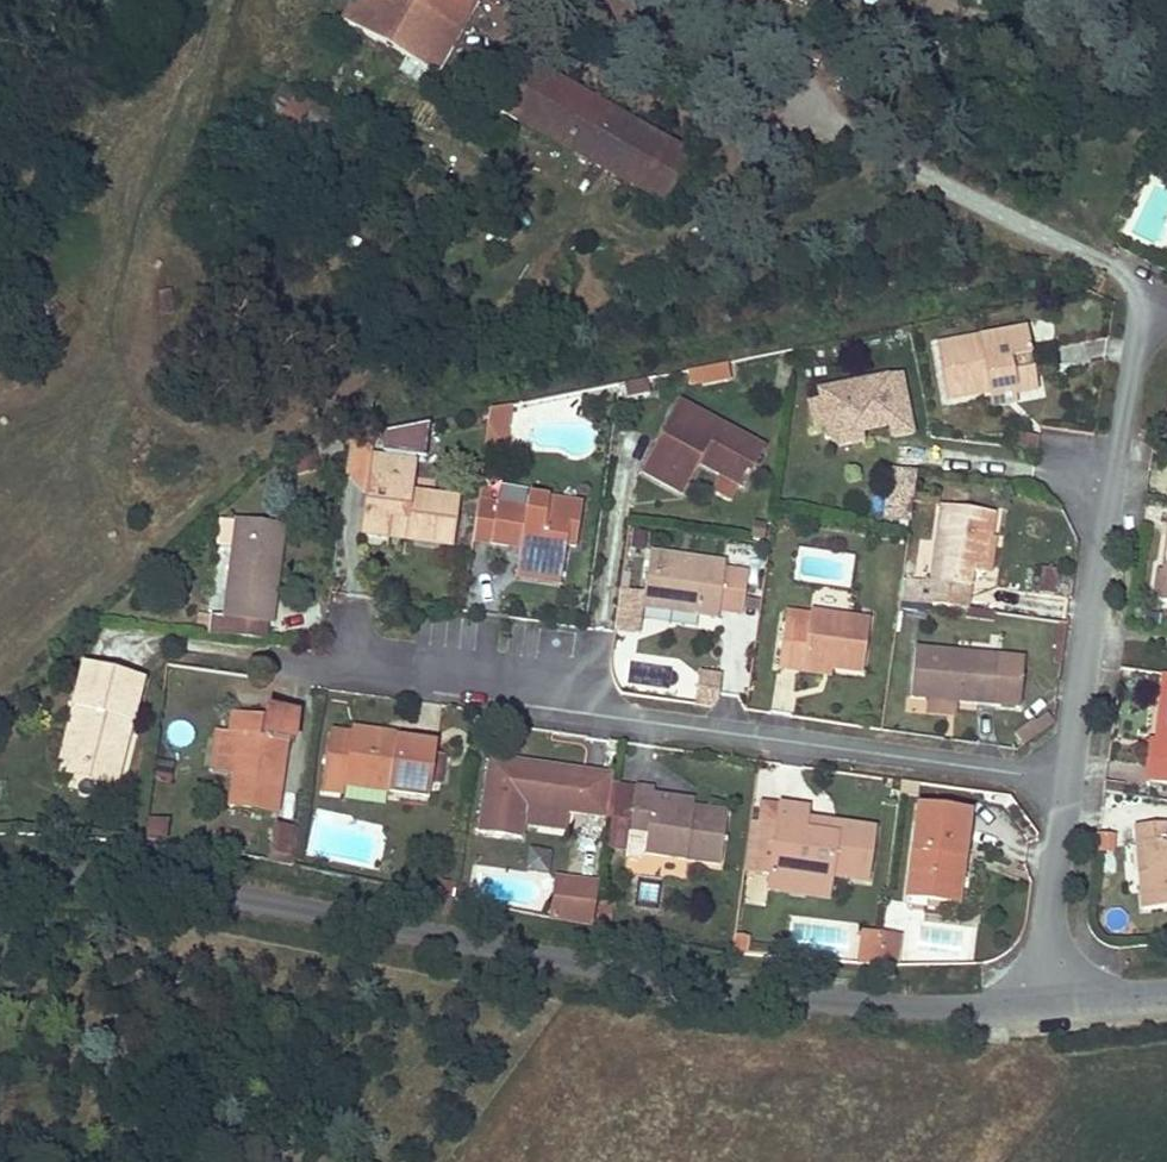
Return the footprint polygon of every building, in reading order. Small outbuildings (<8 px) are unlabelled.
[(342,23),(430,74),(473,0),(355,0),(342,23)] [(523,64),(496,112),(591,167),(659,206),(687,156),(523,64)] [(293,94),(275,120),(290,131),(309,104),(293,94)] [(1162,159),(1147,152),(1142,164),(1157,170),(1162,159)] [(946,403),(990,395),(1013,390),(1015,396),(1036,392),(1024,332),(936,349),(946,403)] [(727,362),(684,370),(687,388),(730,380),(727,362)] [(820,391),(822,401),(827,430),(829,437),(857,432),(886,426),(889,437),(909,432),(899,375),(820,391)] [(1013,390),(990,395),(993,410),(1016,405),(1015,396),(1013,390)] [(827,430),(822,401),(809,403),(815,433),(827,430)] [(680,498),(697,466),(701,459),(711,465),(712,475),(741,491),(762,451),(675,405),(638,475),(680,498)] [(505,410),(486,414),(482,449),(499,452),(505,410)] [(381,462),(367,460),(357,535),(386,539),(388,521),(404,523),(402,542),(451,547),(457,503),(409,496),(413,466),(411,466),(412,459),(423,460),(428,425),(377,436),(380,455),(382,455),(381,462)] [(857,432),(829,437),(831,449),(860,443),(857,432)] [(362,494),(367,460),(371,436),(349,441),(345,474),(362,494)] [(911,522),(918,475),(894,471),(886,518),(911,522)] [(474,505),(468,544),(504,549),(510,544),(518,545),(516,562),(560,568),(563,547),(573,548),(579,507),(525,499),(523,512),(474,505)] [(942,509),(929,607),(968,612),(972,575),(986,577),(993,516),(942,509)] [(233,548),(236,525),(219,523),(216,546),(233,548)] [(276,573),(270,572),(275,531),(236,525),(233,548),(224,620),(212,618),(210,633),(265,641),(267,626),(269,626),(276,573)] [(649,553),(650,532),(627,530),(626,552),(649,553)] [(275,531),(270,572),(276,573),(282,532),(275,531)] [(646,558),(640,610),(716,621),(717,612),(723,567),(646,558)] [(516,562),(515,571),(559,577),(560,568),(516,562)] [(746,570),(723,567),(717,612),(740,615),(746,570)] [(1057,570),(1041,568),(1038,592),(1054,594),(1057,570)] [(1156,605),(1166,606),(1166,578),(1159,577),(1156,605)] [(777,673),(801,676),(802,670),(830,674),(860,678),(867,625),(809,617),(807,629),(784,626),(777,673)] [(955,707),(995,710),(1019,712),(1023,661),(999,659),(914,652),(909,703),(926,704),(943,706),(955,707)] [(83,667),(72,711),(83,714),(70,767),(116,779),(127,734),(140,682),(83,667)] [(802,670),(801,676),(830,680),(830,674),(802,670)] [(724,678),(704,674),(698,706),(719,710),(724,678)] [(1150,785),(1166,787),(1166,676),(1163,676),(1150,785)] [(943,706),(926,704),(926,714),(954,717),(955,707),(943,706)] [(72,711),(56,776),(113,790),(116,779),(70,767),(83,714),(72,711)] [(292,743),(295,717),(263,713),(262,720),(230,716),(228,736),(237,738),(233,774),(232,779),(228,812),(277,817),(286,742),(292,743)] [(1011,737),(1021,749),(1052,724),(1045,715),(1033,725),(1030,721),(1011,737)] [(350,730),(350,736),(329,734),(321,793),(342,796),(343,787),(344,778),(387,784),(386,793),(392,794),(426,799),(430,773),(433,746),(384,739),(385,735),(350,730)] [(237,738),(215,735),(210,776),(232,779),(233,774),(237,738)] [(517,841),(519,829),(522,810),(565,816),(580,818),(586,777),(487,763),(476,835),(517,841)] [(609,780),(586,777),(580,818),(603,821),(609,780)] [(344,778),(343,787),(386,793),(387,784),(344,778)] [(624,861),(634,790),(611,787),(601,858),(624,861)] [(634,790),(624,861),(636,863),(643,857),(718,868),(725,817),(691,812),(650,807),(651,798),(652,793),(634,790)] [(651,798),(650,807),(691,812),(692,804),(651,798)] [(776,831),(779,809),(762,806),(758,827),(776,831)] [(866,883),(874,833),(805,823),(807,813),(779,809),(776,831),(758,827),(752,874),(770,877),(770,880),(830,889),(831,878),(866,883)] [(565,816),(522,810),(519,829),(563,835),(565,816)] [(906,898),(951,903),(957,859),(963,860),(968,817),(918,810),(906,898)] [(169,841),(171,821),(148,819),(146,839),(169,841)] [(1135,830),(1138,847),(1142,847),(1146,875),(1140,876),(1144,912),(1166,910),(1166,826),(1135,830)] [(287,863),(291,833),(273,831),(269,860),(287,863)] [(565,878),(554,877),(548,917),(559,919),(565,878)] [(559,919),(592,923),(598,883),(565,878),(559,919)] [(830,889),(770,880),(768,891),(827,900),(830,889)] [(881,940),(881,933),(863,931),(863,938),(881,940)] [(899,936),(881,933),(881,940),(880,951),(897,954),(899,936)] [(860,963),(878,964),(881,940),(863,938),(860,963)] [(897,954),(880,951),(878,964),(896,964),(897,954)]
